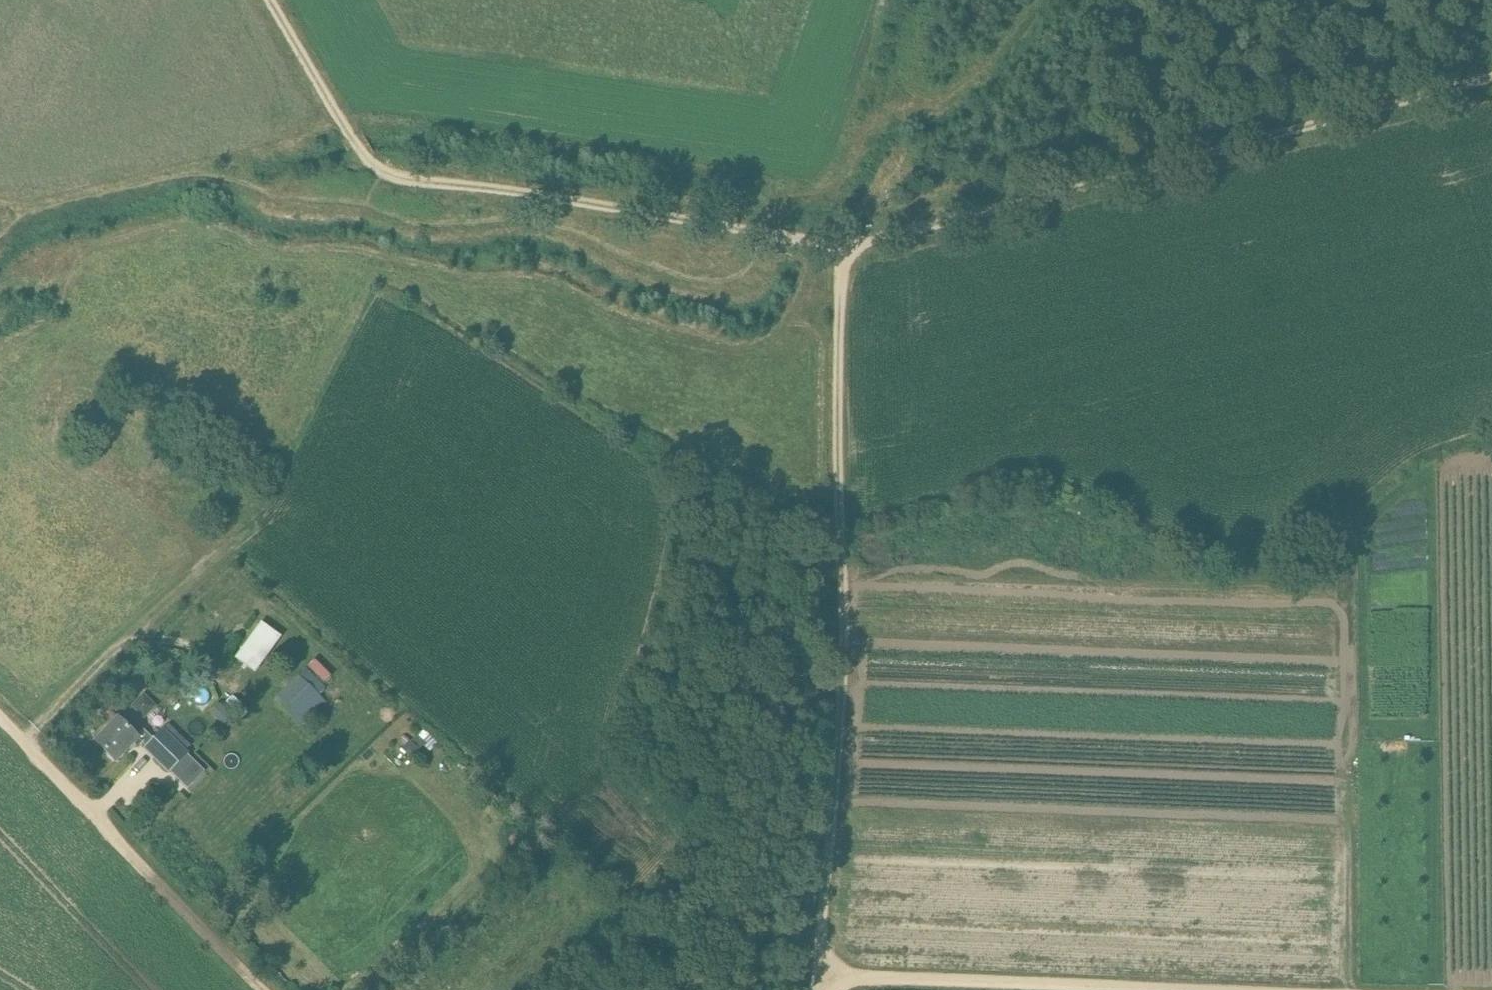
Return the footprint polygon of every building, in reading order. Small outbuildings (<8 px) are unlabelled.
[(262,624),(238,657),(256,670),(280,637),(262,624)] [(318,693),(325,686),(306,667),(299,674),(318,693)] [(318,693),(299,674),(275,698),(297,720),(321,696),(318,693)] [(214,714),(225,726),(234,717),(222,706),(214,714)] [(133,719),(126,726),(118,718),(96,741),(116,760),(138,738),(147,746),(154,740),(133,719)] [(170,724),(165,729),(187,753),(193,747),(170,724)] [(187,753),(165,729),(154,740),(147,746),(145,748),(170,772),(187,753)] [(411,739),(403,748),(413,758),(421,748),(411,739)]
